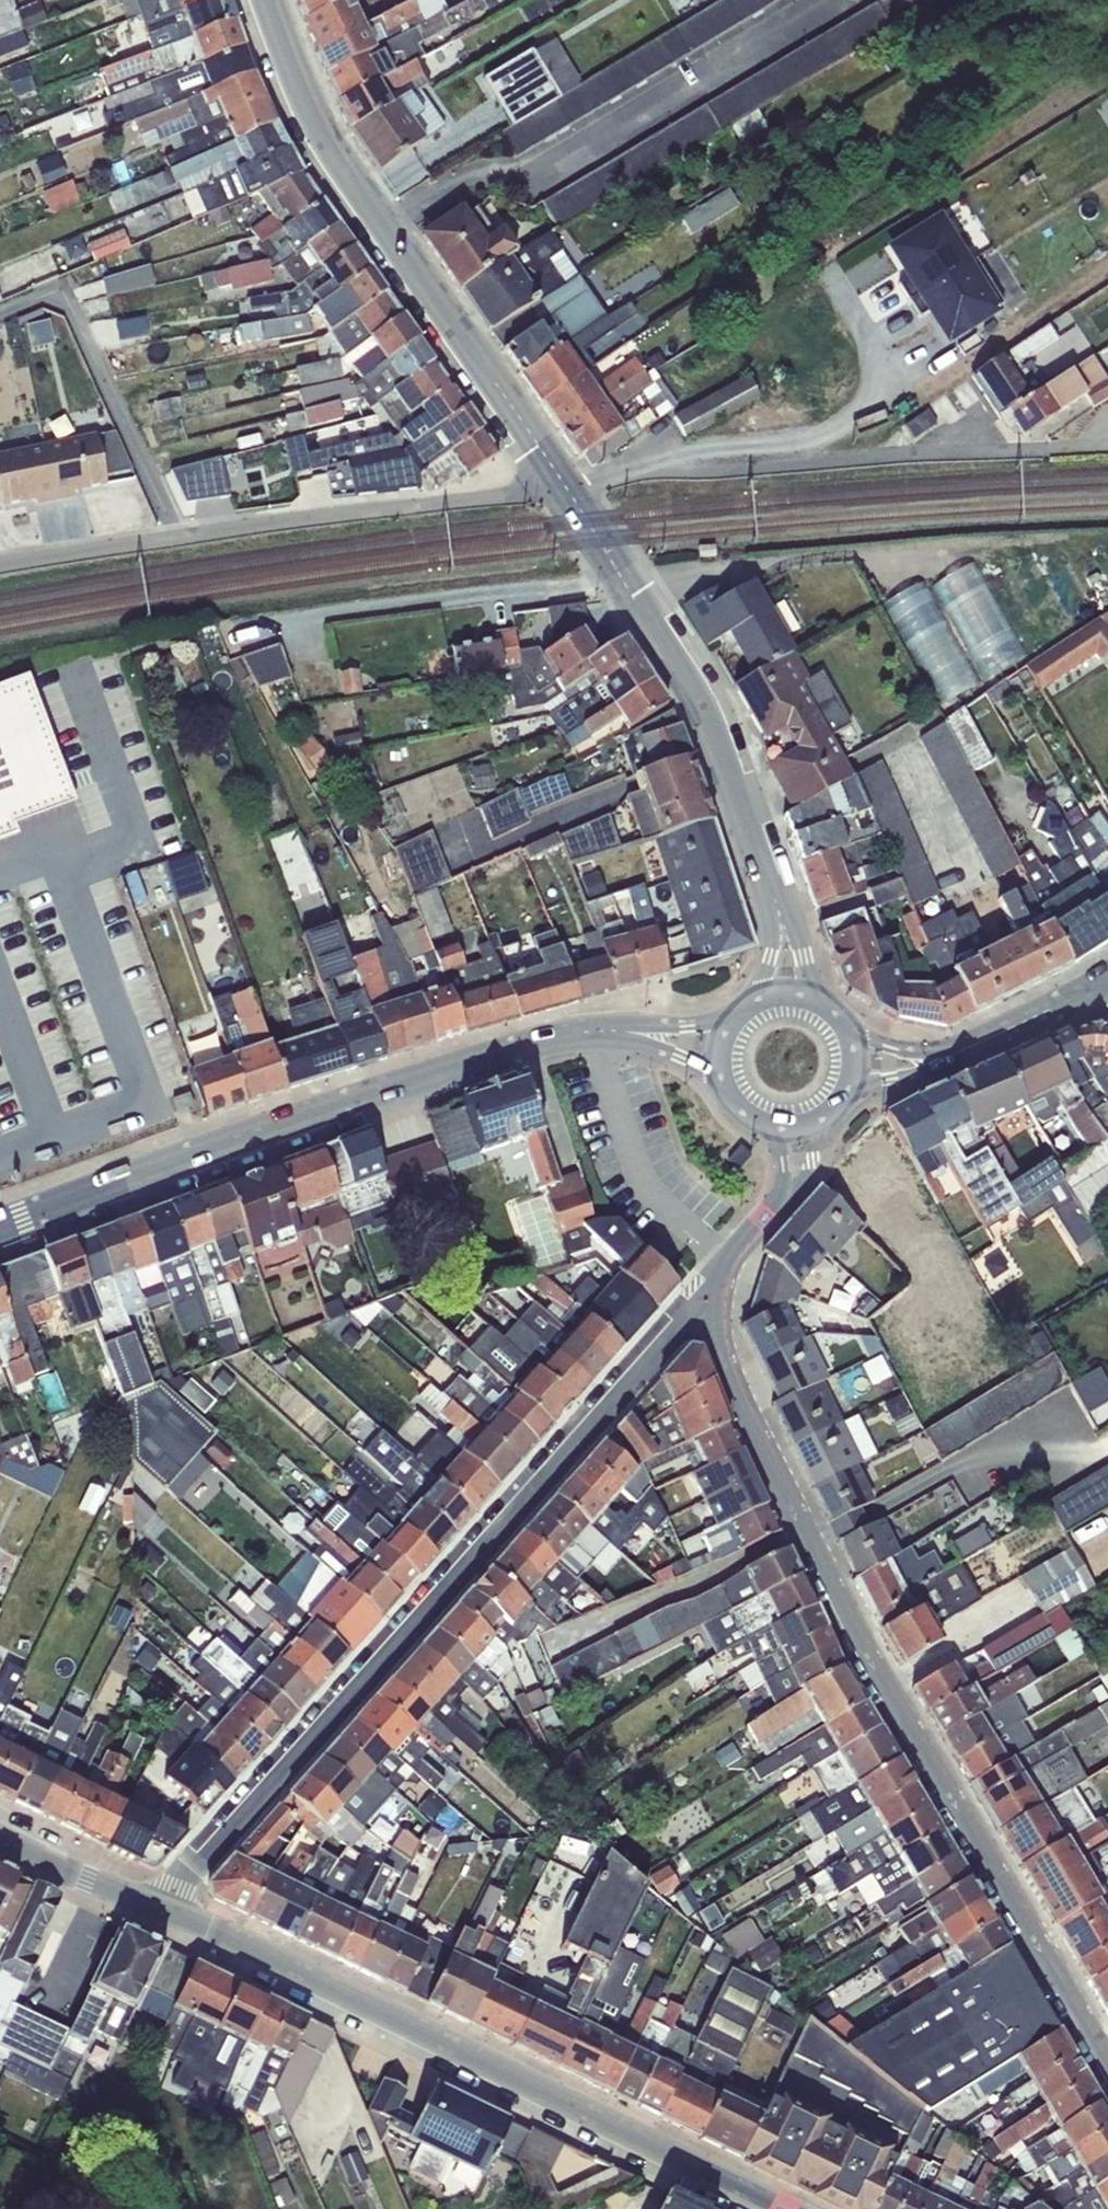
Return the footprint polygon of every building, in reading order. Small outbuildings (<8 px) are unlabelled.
[(21,29),(14,3),(13,0),(0,0),(0,36),(21,29)] [(21,29),(44,20),(39,5),(38,6),(35,0),(29,0),(22,3),(21,0),(14,3),(21,29)] [(212,0),(104,0),(108,11),(121,6),(126,17),(113,22),(115,27),(139,16),(143,26),(212,0)] [(234,21),(226,0),(212,0),(143,26),(153,52),(234,21)] [(348,1),(348,0),(297,0),(299,3),(298,4),(298,5),(304,20),(305,22),(348,1)] [(380,18),(372,0),(349,0),(348,1),(305,22),(307,28),(306,28),(314,45),(316,50),(380,18)] [(337,104),(416,61),(423,57),(417,46),(497,3),(496,0),(468,0),(447,11),(424,23),(326,75),(337,104)] [(413,2),(424,23),(447,11),(441,0),(417,0),(413,2)] [(500,134),(515,159),(779,0),(722,0),(579,86),(511,127),(500,134)] [(520,6),(530,22),(563,2),(562,0),(530,0),(520,6)] [(541,203),(557,231),(670,163),(700,145),(728,129),(756,112),(942,0),(881,0),(541,203)] [(321,65),(326,75),(424,23),(413,2),(380,18),(316,50),(315,51),(321,64),(321,65)] [(107,98),(243,47),(234,21),(153,52),(99,73),(107,98)] [(21,29),(0,36),(0,58),(27,48),(21,29)] [(482,79),(511,127),(579,86),(550,39),(482,79)] [(134,122),(253,73),(243,47),(107,98),(102,100),(107,114),(101,116),(108,133),(134,122)] [(340,112),(348,130),(420,91),(429,86),(416,61),(337,104),(341,111),(340,112)] [(27,64),(6,71),(15,97),(36,90),(27,64)] [(167,138),(263,97),(253,73),(134,122),(143,148),(167,138)] [(420,91),(348,130),(378,173),(444,126),(420,91)] [(168,171),(274,123),(263,97),(167,138),(175,154),(163,159),(168,171)] [(756,112),(728,129),(739,147),(767,130),(756,112)] [(0,120),(0,138),(12,133),(5,117),(0,120)] [(178,183),(283,138),(274,123),(168,171),(152,178),(158,192),(178,183)] [(256,192),(302,173),(283,138),(178,183),(183,195),(182,196),(192,220),(256,192)] [(700,145),(670,163),(677,175),(706,158),(700,145)] [(59,155),(36,164),(44,184),(66,175),(59,155)] [(259,245),(321,200),(302,173),(256,192),(271,215),(249,231),(259,245)] [(51,216),(91,200),(84,183),(74,187),(72,180),(41,192),(51,216)] [(727,189),(680,216),(691,235),(738,208),(727,189)] [(279,265),(337,223),(321,200),(259,245),(257,246),(268,261),(271,271),(279,265)] [(460,289),(520,253),(503,228),(494,233),(477,209),(467,215),(462,209),(422,235),(460,289)] [(942,219),(893,250),(910,277),(898,285),(908,302),(970,263),(942,219)] [(296,287),(353,246),(337,223),(279,265),(296,287)] [(123,231),(87,245),(94,262),(130,247),(123,231)] [(489,330),(576,272),(551,235),(520,253),(460,289),(461,291),(464,288),(491,326),(487,329),(489,331),(489,330)] [(312,312),(369,270),(353,246),(296,287),(289,292),(246,299),(247,312),(273,309),(275,322),(306,316),(312,312)] [(271,271),(268,261),(201,276),(203,290),(217,287),(218,289),(230,286),(231,292),(272,282),(271,271)] [(970,263),(908,302),(918,319),(931,311),(948,338),(998,307),(970,263)] [(149,267),(102,280),(106,296),(153,285),(149,267)] [(329,334),(385,292),(369,270),(312,312),(329,334)] [(520,375),(521,376),(606,318),(576,272),(489,330),(502,350),(501,351),(504,353),(506,352),(520,371),(517,373),(519,376),(520,375)] [(338,362),(401,316),(385,292),(329,334),(315,337),(320,366),(338,362)] [(521,376),(540,403),(584,374),(594,367),(583,352),(638,316),(630,303),(606,318),(521,376)] [(311,334),(306,316),(275,322),(237,328),(240,344),(262,340),(262,343),(311,334)] [(360,379),(418,338),(401,316),(338,362),(320,366),(296,372),(300,389),(342,379),(342,377),(353,369),(360,379)] [(147,317),(116,322),(119,341),(149,336),(147,317)] [(49,318),(24,324),(30,350),(55,345),(49,318)] [(1048,325),(971,376),(999,418),(1042,389),(1033,374),(1034,372),(1029,364),(1021,369),(1018,364),(1057,339),(1048,325)] [(369,409),(434,361),(418,338),(360,379),(353,384),(351,379),(342,379),(300,389),(304,414),(338,405),(362,399),(369,409)] [(999,418),(998,419),(1006,432),(1013,428),(1019,438),(1083,397),(1092,407),(1107,397),(1107,376),(1105,378),(1092,356),(1042,389),(999,418)] [(540,403),(559,430),(644,373),(633,358),(593,386),(584,374),(540,403)] [(392,425),(450,384),(434,361),(369,409),(381,424),(388,419),(392,425)] [(644,373),(559,430),(578,458),(583,454),(591,465),(629,438),(612,414),(641,392),(657,417),(669,409),(644,373)] [(747,376),(673,417),(684,441),(760,399),(747,376)] [(402,453),(466,407),(450,384),(392,425),(396,430),(388,435),(402,453)] [(179,399),(158,405),(161,421),(183,417),(179,399)] [(338,405),(304,414),(285,418),(289,433),(342,420),(338,405)] [(424,471),(482,430),(474,418),(466,407),(402,453),(411,466),(417,461),(424,471)] [(928,411),(905,425),(913,438),(936,424),(928,411)] [(458,483),(498,454),(482,430),(424,471),(438,490),(454,478),(458,483)] [(114,432),(96,435),(104,476),(132,470),(114,432)] [(96,435),(44,446),(55,499),(73,495),(72,491),(106,484),(104,476),(96,435)] [(402,453),(388,435),(306,454),(310,470),(310,471),(328,468),(346,464),(402,453)] [(286,459),(306,454),(301,436),(282,441),(286,459)] [(0,456),(0,497),(2,505),(35,498),(36,503),(55,499),(44,446),(0,456)] [(330,501),(419,491),(417,476),(424,471),(417,461),(411,466),(402,453),(346,464),(328,468),(329,474),(325,475),(330,501)] [(310,470),(306,454),(286,459),(290,475),(310,470)] [(219,458),(170,471),(186,503),(230,496),(219,458)] [(982,655),(1021,631),(977,557),(938,581),(982,655)] [(889,598),(946,702),(986,679),(929,576),(889,598)] [(738,646),(754,675),(794,653),(754,581),(725,598),(717,586),(684,604),(707,645),(722,637),(730,651),(738,646)] [(517,651),(520,668),(536,694),(596,654),(581,631),(586,628),(584,604),(547,608),(550,640),(555,647),(542,656),(537,649),(517,651)] [(1100,618),(1107,628),(1107,611),(1100,618)] [(1098,616),(1025,666),(1027,670),(1036,685),(1040,690),(1094,655),(1099,661),(1107,654),(1107,628),(1100,618),(1098,616)] [(517,651),(514,630),(495,633),(496,640),(451,647),(456,678),(480,674),(520,668),(517,651)] [(550,715),(636,657),(622,637),(596,654),(536,694),(544,705),(550,715)] [(280,646),(240,657),(258,689),(291,678),(280,646)] [(182,666),(177,652),(156,659),(161,674),(182,666)] [(809,679),(794,653),(754,675),(734,686),(777,763),(768,768),(783,794),(843,760),(830,737),(851,725),(821,672),(809,679)] [(564,739),(652,681),(636,657),(550,715),(564,739)] [(536,694),(520,668),(480,674),(485,701),(512,696),(515,712),(544,705),(536,694)] [(342,697),(361,694),(358,670),(339,673),(342,697)] [(1036,685),(1027,670),(1007,682),(1016,697),(1036,685)] [(18,835),(15,826),(75,802),(27,677),(0,687),(0,841),(18,835)] [(627,730),(667,704),(652,681),(564,739),(570,750),(620,719),(627,730)] [(943,721),(944,723),(970,774),(992,762),(963,708),(943,721)] [(632,779),(690,758),(671,711),(618,737),(632,779)] [(970,774),(944,723),(918,740),(992,880),(1017,866),(1014,860),(970,774)] [(310,734),(295,744),(315,770),(329,760),(310,734)] [(363,753),(360,734),(333,739),(336,758),(363,753)] [(654,842),(712,820),(696,774),(693,766),(690,758),(632,779),(635,786),(638,795),(627,799),(643,846),(654,842)] [(881,761),(854,776),(869,810),(875,825),(880,836),(886,851),(889,858),(895,871),(899,881),(906,897),(910,908),(939,894),(881,761)] [(380,794),(370,762),(352,768),(359,791),(356,792),(360,800),(380,794)] [(475,790),(494,787),(490,765),(472,768),(475,790)] [(529,814),(571,797),(562,775),(520,792),(529,814)] [(869,810),(854,776),(793,810),(783,815),(783,817),(784,820),(790,817),(804,858),(797,860),(798,863),(880,836),(875,825),(857,831),(851,816),(869,810)] [(516,788),(479,807),(492,841),(530,823),(516,788)] [(1014,860),(1017,866),(1027,885),(1069,968),(1107,943),(1107,895),(1067,832),(1048,801),(1033,831),(1052,838),(1053,840),(1047,844),(1060,863),(1048,870),(1045,865),(1040,867),(1030,850),(1014,860)] [(1098,812),(1085,820),(1107,849),(1107,827),(1098,812)] [(609,815),(559,837),(562,846),(568,863),(620,847),(609,815)] [(784,820),(797,860),(804,858),(790,817),(784,820)] [(667,882),(726,862),(712,820),(654,842),(667,882)] [(1085,820),(1067,832),(1107,895),(1107,849),(1085,820)] [(451,881),(431,831),(391,851),(411,901),(434,889),(451,881)] [(562,846),(559,837),(557,834),(523,850),(528,861),(562,846)] [(886,851),(880,836),(798,863),(807,888),(862,868),(860,861),(886,851)] [(889,858),(862,868),(807,888),(815,911),(868,892),(864,882),(895,871),(889,858)] [(667,882),(681,925),(740,905),(726,862),(667,882)] [(588,902),(607,896),(599,873),(580,879),(588,902)] [(899,881),(868,892),(874,907),(906,897),(899,881)] [(1047,979),(1069,968),(1027,885),(997,900),(1016,938),(1024,934),(1047,979)] [(625,937),(638,984),(667,976),(642,886),(627,891),(638,934),(625,937)] [(434,889),(411,901),(417,916),(427,941),(451,932),(434,889)] [(593,932),(614,991),(638,984),(625,937),(621,920),(605,926),(599,912),(614,906),(611,897),(584,906),(593,932)] [(692,960),(685,963),(687,970),(747,951),(755,949),(748,929),(740,905),(681,925),(692,960)] [(879,923),(874,907),(820,925),(840,984),(839,984),(846,992),(872,1007),(894,1020),(888,986),(898,988),(886,940),(871,944),(865,927),(879,923)] [(944,1030),(972,1016),(936,942),(926,946),(919,928),(912,913),(901,918),(915,951),(919,949),(921,958),(925,970),(937,965),(945,983),(932,990),(944,1030)] [(936,942),(972,1016),(996,1004),(954,922),(950,913),(919,928),(926,946),(936,942)] [(351,961),(386,1058),(434,1043),(405,963),(387,929),(379,914),(370,918),(383,950),(351,961)] [(996,1004),(1047,979),(1024,934),(1016,938),(989,951),(971,915),(954,922),(996,1004)] [(405,963),(434,1043),(464,1034),(431,951),(427,941),(417,916),(387,929),(405,963)] [(328,997),(349,1069),(386,1058),(351,961),(337,924),(309,936),(328,997)] [(519,1019),(578,1002),(564,965),(552,932),(532,939),(541,967),(503,979),(519,1019)] [(564,965),(578,1002),(614,991),(593,932),(581,936),(588,959),(564,965)] [(897,937),(886,940),(898,988),(888,986),(894,1020),(943,1030),(944,1030),(932,990),(925,970),(921,958),(907,962),(897,937)] [(431,951),(464,1034),(519,1019),(503,979),(489,942),(477,947),(481,959),(463,965),(455,942),(431,951)] [(230,1058),(246,1104),(285,1090),(270,1048),(250,991),(232,997),(231,995),(210,1001),(221,1033),(222,1035),(230,1058)] [(206,1039),(221,1033),(210,1001),(208,994),(193,1000),(206,1039)] [(270,1048),(285,1090),(349,1069),(328,997),(286,1011),(295,1040),(270,1048)] [(1066,1030),(1079,1058),(1103,1096),(1107,1103),(1107,1102),(1107,1029),(1103,1027),(1103,1026),(1089,1026),(1066,1030)] [(1066,1030),(1043,1041),(1088,1114),(1107,1103),(1103,1096),(1076,1062),(1079,1058),(1066,1030)] [(1043,1041),(1001,1061),(1025,1108),(1033,1119),(1042,1123),(1053,1118),(1053,1112),(1060,1107),(1089,1151),(1106,1140),(1088,1114),(1043,1041)] [(190,1072),(206,1117),(246,1104),(230,1058),(190,1072)] [(971,1073),(946,1083),(1004,1187),(1020,1177),(990,1124),(1025,1108),(1001,1061),(1000,1060),(971,1073)] [(544,1188),(559,1183),(523,1076),(424,1111),(434,1144),(379,1162),(397,1216),(454,1197),(447,1176),(483,1164),(480,1154),(522,1141),(540,1189),(544,1188)] [(946,1083),(915,1097),(942,1144),(937,1147),(947,1164),(984,1229),(1005,1216),(1009,1223),(1021,1215),(1027,1224),(1050,1209),(1084,1262),(1103,1250),(1086,1221),(1056,1172),(1048,1159),(1020,1177),(1004,1187),(946,1083)] [(188,1093),(172,1099),(176,1111),(192,1105),(188,1093)] [(942,1144),(915,1097),(884,1114),(923,1184),(934,1204),(943,1199),(932,1179),(945,1173),(942,1166),(947,1164),(937,1147),(942,1144)] [(1107,1103),(1088,1114),(1106,1140),(1089,1151),(1056,1172),(1086,1221),(1107,1207),(1107,1102),(1107,1103)] [(397,1216),(379,1162),(369,1131),(320,1150),(350,1233),(369,1226),(371,1231),(399,1222),(397,1216)] [(751,1155),(740,1145),(727,1159),(738,1169),(751,1155)] [(350,1233),(320,1150),(273,1167),(299,1238),(303,1247),(320,1242),(335,1250),(354,1243),(350,1233)] [(299,1238),(273,1167),(225,1185),(248,1247),(250,1255),(276,1246),(277,1249),(293,1244),(292,1241),(299,1238)] [(559,1183),(544,1188),(559,1232),(593,1222),(581,1178),(559,1183)] [(248,1247),(225,1185),(194,1196),(226,1284),(244,1278),(234,1252),(248,1247)] [(862,1223),(820,1187),(789,1221),(825,1255),(830,1260),(860,1226),(862,1223)] [(567,1261),(541,1195),(511,1205),(532,1273),(567,1261)] [(226,1284),(194,1196),(168,1206),(212,1326),(224,1359),(239,1353),(228,1318),(237,1316),(226,1284)] [(212,1326),(168,1206),(136,1218),(168,1306),(171,1305),(182,1336),(212,1326)] [(168,1306),(136,1218),(114,1226),(144,1310),(146,1313),(168,1306)] [(618,1275),(656,1309),(676,1287),(676,1286),(643,1249),(642,1250),(617,1221),(593,1222),(559,1232),(569,1258),(590,1249),(587,1237),(590,1236),(620,1265),(616,1270),(619,1272),(618,1275)] [(825,1255),(789,1221),(762,1252),(770,1259),(764,1266),(758,1285),(797,1298),(799,1285),(825,1255)] [(144,1310),(114,1226),(94,1234),(125,1318),(144,1310)] [(125,1318),(94,1234),(43,1253),(58,1296),(73,1334),(94,1326),(121,1398),(150,1387),(145,1373),(125,1318)] [(58,1296),(43,1253),(25,1259),(42,1302),(58,1296)] [(1009,1270),(998,1254),(982,1264),(994,1281),(1009,1270)] [(25,1259),(0,1268),(0,1291),(31,1376),(48,1370),(25,1308),(42,1302),(25,1259)] [(605,1366),(621,1348),(567,1299),(541,1275),(526,1281),(550,1303),(543,1311),(605,1366)] [(621,1348),(656,1309),(618,1275),(613,1281),(602,1291),(587,1278),(567,1299),(621,1348)] [(462,1288),(450,1278),(443,1285),(455,1296),(462,1288)] [(797,1298),(758,1285),(748,1316),(751,1321),(741,1326),(758,1361),(802,1338),(786,1305),(795,1304),(797,1298)] [(0,1291),(0,1367),(5,1365),(13,1387),(33,1379),(31,1376),(0,1291)] [(393,1296),(375,1303),(381,1309),(390,1317),(403,1304),(393,1296)] [(375,1303),(351,1312),(364,1327),(381,1309),(375,1303)] [(588,1384),(605,1366),(543,1311),(535,1303),(519,1322),(588,1384)] [(572,1402),(588,1384),(519,1322),(503,1340),(533,1367),(572,1402)] [(533,1367),(503,1340),(490,1328),(469,1351),(512,1390),(533,1367)] [(1037,1361),(1052,1352),(1040,1332),(1024,1342),(1037,1361)] [(802,1338),(758,1361),(777,1402),(821,1380),(828,1377),(808,1335),(802,1338)] [(881,1351),(875,1337),(855,1336),(866,1358),(881,1351)] [(657,1456),(728,1422),(699,1348),(689,1346),(679,1358),(678,1358),(661,1377),(661,1378),(647,1392),(657,1407),(633,1423),(657,1456)] [(533,1446),(551,1426),(512,1390),(469,1351),(466,1348),(455,1360),(475,1378),(467,1387),(533,1446)] [(923,1433),(941,1463),(1069,1383),(1052,1352),(1037,1361),(923,1433)] [(872,1386),(891,1376),(880,1355),(861,1365),(872,1386)] [(165,1367),(145,1373),(150,1387),(161,1383),(170,1379),(165,1367)] [(572,1402),(533,1367),(512,1390),(551,1426),(572,1402)] [(223,1370),(209,1384),(221,1395),(234,1381),(223,1370)] [(1069,1383),(1088,1415),(1107,1404),(1107,1398),(1093,1372),(1069,1383)] [(518,1464),(533,1446),(467,1387),(457,1377),(441,1394),(450,1402),(518,1464)] [(190,1378),(178,1392),(204,1415),(216,1401),(190,1378)] [(841,1421),(821,1380),(777,1402),(771,1405),(791,1446),(841,1421)] [(161,1383),(150,1387),(121,1398),(112,1409),(131,1418),(131,1460),(140,1467),(165,1490),(197,1453),(215,1432),(161,1383)] [(891,1421),(909,1413),(900,1395),(883,1404),(891,1421)] [(497,1487),(518,1464),(450,1402),(439,1414),(452,1427),(443,1437),(497,1487)] [(94,1404),(50,1419),(68,1467),(95,1408),(94,1404)] [(615,1429),(640,1463),(657,1456),(633,1423),(627,1415),(615,1429)] [(842,1423),(841,1421),(791,1446),(810,1486),(856,1465),(876,1454),(858,1415),(842,1423)] [(741,1450),(728,1422),(657,1456),(640,1463),(645,1474),(685,1456),(692,1471),(741,1450)] [(640,1463),(615,1429),(604,1442),(650,1483),(645,1474),(640,1463)] [(455,1534),(473,1513),(413,1459),(381,1430),(363,1451),(402,1486),(455,1534)] [(473,1513),(497,1487),(443,1437),(437,1432),(413,1459),(473,1513)] [(25,1435),(0,1445),(4,1456),(32,1471),(38,1469),(25,1435)] [(216,1439),(205,1452),(221,1467),(232,1454),(216,1439)] [(650,1483),(604,1442),(588,1459),(622,1490),(636,1503),(649,1488),(651,1486),(650,1483)] [(754,1477),(741,1450),(692,1471),(705,1498),(754,1477)] [(210,1465),(197,1453),(165,1490),(175,1499),(178,1501),(210,1465)] [(48,1465),(38,1469),(32,1471),(4,1456),(0,1465),(0,1475),(52,1497),(63,1471),(48,1465)] [(436,1556),(455,1534),(402,1486),(394,1495),(355,1458),(343,1472),(359,1487),(436,1556)] [(622,1490),(588,1459),(571,1478),(619,1522),(628,1512),(614,1500),(622,1490)] [(1064,1534),(1080,1524),(1107,1507),(1107,1464),(1046,1502),(1064,1534)] [(810,1486),(829,1523),(860,1507),(874,1499),(856,1465),(810,1486)] [(766,1504),(754,1477),(705,1498),(717,1526),(766,1504)] [(666,1515),(649,1488),(636,1503),(628,1512),(619,1522),(571,1478),(555,1496),(609,1546),(616,1552),(642,1524),(652,1534),(666,1515)] [(105,1491),(89,1484),(78,1507),(95,1514),(105,1491)] [(417,1577),(436,1556),(359,1487),(341,1508),(417,1577)] [(131,1522),(131,1494),(122,1496),(122,1522),(131,1522)] [(151,1513),(131,1494),(131,1522),(131,1525),(139,1531),(154,1515),(151,1513)] [(555,1496),(539,1514),(594,1563),(609,1546),(555,1496)] [(398,1598),(417,1577),(341,1508),(335,1503),(322,1517),(314,1510),(308,1516),(313,1521),(398,1598)] [(779,1531),(766,1504),(717,1526),(699,1534),(707,1553),(688,1561),(692,1570),(779,1531)] [(864,1516),(860,1507),(829,1523),(834,1533),(838,1541),(868,1526),(864,1516)] [(539,1514),(522,1533),(577,1582),(593,1565),(594,1563),(539,1514)] [(838,1541),(856,1578),(898,1552),(882,1518),(868,1526),(838,1541)] [(380,1618),(398,1598),(313,1521),(304,1532),(320,1547),(311,1556),(380,1618)] [(948,1545),(958,1563),(992,1543),(982,1525),(948,1545)] [(522,1533),(506,1551),(560,1598),(565,1602),(580,1585),(577,1582),(522,1533)] [(148,1546),(136,1560),(153,1575),(165,1561),(148,1546)] [(594,1563),(593,1565),(603,1574),(619,1555),(616,1552),(609,1546),(594,1563)] [(1043,1616),(1059,1607),(1094,1587),(1071,1546),(1018,1576),(1042,1614),(1043,1616)] [(911,1589),(943,1571),(932,1552),(917,1560),(908,1547),(898,1552),(856,1578),(852,1580),(878,1632),(921,1608),(911,1589)] [(702,1626),(800,1576),(787,1549),(742,1570),(742,1571),(719,1585),(692,1599),(665,1607),(645,1617),(661,1647),(702,1626)] [(506,1551),(489,1569),(548,1622),(557,1612),(552,1608),(560,1598),(506,1551)] [(347,1655),(380,1618),(311,1556),(306,1552),(274,1589),(347,1655)] [(689,1571),(684,1559),(650,1575),(655,1587),(689,1571)] [(878,1632),(898,1665),(943,1639),(934,1625),(980,1601),(958,1563),(943,1571),(911,1589),(921,1608),(878,1632)] [(489,1569),(471,1590),(526,1638),(532,1644),(542,1632),(553,1627),(548,1622),(489,1569)] [(724,1651),(815,1606),(800,1576),(702,1626),(716,1654),(724,1651)] [(347,1655),(274,1589),(264,1579),(247,1599),(330,1674),(347,1655)] [(330,1674),(247,1599),(237,1590),(229,1599),(263,1632),(256,1640),(313,1693),(330,1674)] [(471,1590),(456,1607),(502,1647),(510,1638),(515,1644),(526,1638),(471,1590)] [(106,1624),(123,1632),(131,1613),(115,1605),(106,1624)] [(753,1662),(825,1628),(815,1606),(724,1651),(730,1663),(750,1653),(753,1662)] [(456,1607),(436,1629),(497,1683),(511,1666),(504,1652),(506,1651),(502,1647),(456,1607)] [(1053,1638),(1071,1628),(1059,1607),(1043,1616),(1042,1614),(979,1650),(987,1662),(993,1674),(1053,1638)] [(661,1647),(645,1617),(614,1633),(630,1663),(661,1647)] [(762,1682),(834,1647),(825,1628),(753,1662),(738,1673),(749,1691),(762,1682)] [(1068,1662),(1086,1652),(1071,1628),(1053,1638),(1068,1662)] [(436,1629),(421,1646),(466,1686),(482,1701),(497,1683),(436,1629)] [(630,1663),(614,1633),(551,1667),(564,1697),(630,1663)] [(313,1693),(256,1640),(244,1654),(223,1635),(217,1643),(295,1713),(313,1693)] [(1101,1677),(1107,1673),(1107,1639),(1086,1652),(1101,1677)] [(295,1713),(217,1643),(214,1640),(199,1656),(281,1730),(295,1713)] [(147,1645),(135,1659),(149,1672),(161,1657),(147,1645)] [(421,1646),(391,1680),(455,1737),(475,1755),(486,1742),(476,1733),(482,1726),(453,1702),(466,1686),(421,1646)] [(762,1682),(774,1707),(843,1666),(834,1647),(762,1682)] [(211,1698),(265,1747),(281,1730),(199,1656),(190,1667),(199,1675),(193,1682),(211,1698)] [(706,1662),(683,1675),(689,1687),(713,1674),(706,1662)] [(911,1688),(926,1712),(973,1685),(993,1674),(987,1662),(960,1677),(952,1664),(911,1688)] [(7,1707),(24,1673),(7,1664),(0,1678),(0,1720),(7,1707)] [(926,1712),(940,1736),(1013,1694),(1035,1681),(1026,1664),(1004,1677),(1005,1679),(1001,1682),(999,1680),(978,1693),(973,1685),(926,1712)] [(818,1722),(821,1727),(864,1702),(843,1666),(774,1707),(747,1726),(759,1744),(812,1710),(818,1722)] [(391,1680),(375,1698),(431,1748),(453,1767),(461,1758),(447,1745),(455,1737),(391,1680)] [(144,1703),(127,1687),(120,1702),(140,1712),(144,1703)] [(541,1690),(525,1696),(530,1711),(558,1700),(553,1687),(542,1692),(541,1690)] [(1013,1694),(940,1736),(955,1760),(1020,1722),(1027,1718),(1013,1694)] [(195,1714),(250,1764),(258,1755),(265,1747),(211,1698),(195,1714)] [(375,1698),(354,1721),(420,1780),(432,1791),(433,1792),(443,1780),(420,1760),(431,1748),(375,1698)] [(997,1832),(1072,1787),(1084,1778),(1067,1749),(1107,1726),(1107,1701),(1034,1745),(969,1784),(979,1801),(980,1800),(997,1829),(996,1829),(997,1831),(997,1832)] [(808,1770),(810,1769),(879,1728),(864,1702),(821,1727),(751,1769),(759,1781),(800,1757),(808,1770)] [(166,1723),(233,1783),(250,1764),(195,1714),(184,1704),(166,1723)] [(550,1706),(537,1712),(547,1731),(559,1725),(550,1706)] [(0,1720),(0,1794),(14,1801),(48,1734),(25,1723),(28,1718),(7,1707),(0,1720)] [(48,1734),(14,1801),(37,1812),(74,1738),(83,1720),(60,1709),(48,1734)] [(812,1710),(759,1744),(766,1755),(818,1722),(812,1710)] [(354,1721),(338,1739),(394,1791),(402,1781),(404,1782),(407,1779),(415,1786),(420,1780),(354,1721)] [(955,1760),(969,1784),(1034,1745),(1020,1722),(955,1760)] [(74,1738),(37,1812),(59,1823),(89,1763),(107,1729),(94,1723),(84,1743),(74,1738)] [(180,1764),(168,1777),(205,1814),(233,1783),(166,1723),(153,1750),(180,1764)] [(810,1769),(829,1800),(898,1759),(879,1728),(810,1769)] [(105,1846),(127,1802),(127,1801),(116,1796),(143,1740),(129,1733),(118,1755),(79,1833),(105,1846)] [(338,1739),(305,1776),(363,1828),(394,1791),(338,1739)] [(732,1742),(714,1752),(723,1766),(740,1756),(732,1742)] [(577,1749),(562,1759),(572,1774),(587,1765),(577,1749)] [(59,1823),(79,1833),(118,1755),(107,1750),(98,1767),(89,1763),(59,1823)] [(912,1784),(898,1759),(829,1800),(798,1819),(813,1844),(835,1830),(912,1784)] [(289,1794),(347,1846),(350,1848),(365,1830),(363,1828),(305,1776),(289,1794)] [(926,1808),(912,1784),(835,1830),(850,1854),(926,1808)] [(997,1832),(1019,1867),(1094,1822),(1072,1787),(997,1832)] [(433,1792),(432,1791),(417,1808),(431,1821),(446,1804),(433,1792)] [(320,1844),(330,1854),(337,1859),(347,1846),(289,1794),(279,1805),(304,1827),(320,1844)] [(160,1820),(127,1802),(105,1846),(138,1862),(142,1853),(162,1862),(188,1833),(160,1820)] [(213,1898),(249,1916),(270,1872),(304,1827),(279,1805),(209,1883),(208,1885),(207,1886),(207,1888),(207,1890),(207,1891),(208,1893),(209,1894),(209,1896),(210,1897),(212,1898),(213,1898)] [(940,1831),(926,1808),(850,1854),(811,1877),(827,1903),(854,1886),(940,1831)] [(1019,1867),(1053,1926),(1096,1899),(1106,1893),(1095,1875),(1089,1878),(1079,1862),(1101,1848),(1103,1851),(1107,1848),(1107,1833),(1099,1819),(1094,1822),(1019,1867)] [(392,1849),(411,1860),(419,1842),(402,1830),(390,1848),(392,1849)] [(954,1855),(940,1831),(854,1886),(867,1908),(874,1904),(954,1855)] [(320,1885),(327,1875),(319,1871),(330,1854),(320,1844),(311,1857),(272,1927),(294,1938),(320,1885)] [(272,1927),(311,1857),(299,1849),(281,1878),(270,1872),(249,1916),(272,1927)] [(411,1860),(392,1849),(384,1865),(393,1870),(404,1875),(406,1871),(411,1860)] [(142,1853),(138,1862),(151,1867),(157,1866),(162,1862),(142,1853)] [(558,2068),(616,1950),(647,1887),(606,1853),(562,1947),(586,1957),(569,1988),(566,1996),(543,1985),(534,2003),(513,2046),(558,2068)] [(969,1879),(954,1855),(874,1904),(883,1918),(897,1908),(895,1906),(901,1903),(905,1910),(921,1899),(925,1905),(969,1879)] [(335,1959),(381,1866),(363,1857),(349,1876),(315,1949),(335,1959)] [(315,1949),(349,1876),(341,1874),(346,1866),(338,1862),(327,1875),(320,1885),(294,1938),(315,1949)] [(357,1969),(393,1897),(381,1892),(393,1870),(384,1865),(382,1864),(381,1866),(335,1959),(357,1969)] [(649,1876),(660,1895),(679,1884),(669,1865),(649,1876)] [(34,1884),(17,1876),(17,1875),(0,1867),(0,1955),(34,1884)] [(382,1982),(410,1926),(417,1911),(405,1906),(418,1878),(406,1871),(404,1875),(393,1897),(357,1969),(382,1982)] [(982,1901),(969,1879),(925,1905),(923,1906),(926,1910),(906,1922),(897,1928),(908,1945),(982,1901)] [(34,1884),(0,1955),(0,2025),(11,2003),(25,1985),(38,1956),(30,1953),(58,1896),(34,1884)] [(443,2012),(493,1910),(502,1892),(489,1885),(466,1931),(463,1929),(453,1948),(426,2003),(443,2012)] [(686,1886),(673,1894),(687,1917),(700,1908),(686,1886)] [(1076,1964),(1107,1945),(1107,1912),(1105,1914),(1096,1899),(1053,1926),(1076,1964)] [(993,1920),(982,1901),(908,1945),(876,1964),(888,1984),(993,1920)] [(713,1904),(699,1912),(710,1932),(724,1923),(713,1904)] [(897,1908),(883,1918),(892,1931),(897,1928),(906,1922),(897,1908)] [(443,2012),(467,2023),(489,1980),(507,1944),(490,1936),(500,1914),(493,1910),(443,2012)] [(747,1953),(765,1942),(749,1918),(721,1936),(732,1956),(736,1960),(747,1953)] [(1008,1945),(993,1920),(888,1984),(886,1985),(893,1998),(927,1976),(934,1988),(1008,1945)] [(120,1926),(69,2031),(58,2052),(81,2063),(95,2032),(118,2043),(146,1986),(165,1948),(120,1926)] [(426,2003),(453,1948),(410,1926),(382,1982),(426,2003)] [(765,1942),(747,1953),(760,1973),(784,1958),(771,1938),(765,1942)] [(729,1959),(732,1956),(716,1943),(712,1951),(710,1950),(702,1965),(724,1976),(732,1960),(729,1959)] [(837,2043),(922,2109),(965,2085),(1058,2030),(1008,1945),(934,1988),(856,2033),(837,2043)] [(1087,1982),(1107,1969),(1107,1945),(1076,1964),(1087,1982)] [(195,1963),(165,1948),(146,1986),(165,1997),(153,2022),(163,2026),(195,1963)] [(586,2082),(609,2036),(645,1963),(616,1950),(558,2068),(586,2082)] [(213,1971),(195,1963),(163,2026),(154,2045),(173,2053),(213,1971)] [(1098,2000),(1107,1994),(1107,1969),(1087,1982),(1098,2000)] [(698,2137),(724,2084),(764,2002),(771,1989),(731,1970),(697,2039),(658,2117),(698,2137)] [(239,1984),(213,1971),(173,2053),(171,2058),(181,2063),(171,2084),(187,2092),(193,2080),(239,1984)] [(611,2094),(655,2003),(666,1982),(653,1976),(620,2042),(609,2036),(586,2082),(611,2094)] [(467,2023),(490,2035),(511,1991),(489,1980),(467,2023)] [(267,1998),(239,1984),(193,2080),(217,2092),(218,2089),(226,2092),(267,1998)] [(801,2013),(771,1988),(771,1989),(764,2002),(773,2006),(775,2004),(794,2019),(801,2013)] [(511,1991),(490,2035),(513,2046),(534,2003),(511,1991)] [(1098,2000),(1107,2017),(1107,1994),(1098,2000)] [(288,2008),(267,1998),(226,2092),(220,2106),(246,2115),(247,2108),(288,2008)] [(808,2010),(818,2026),(835,2015),(825,1999),(808,2010)] [(633,2105),(672,2027),(681,2008),(668,2001),(665,2008),(655,2003),(611,2094),(633,2105)] [(11,2003),(0,2025),(0,2047),(10,2052),(4,2065),(1,2071),(25,2083),(28,2077),(65,2096),(81,2063),(58,2052),(69,2031),(11,2003)] [(309,2019),(288,2008),(247,2108),(263,2118),(279,2108),(272,2093),(309,2019)] [(791,2018),(770,2009),(763,2023),(784,2032),(791,2018)] [(818,2026),(817,2026),(837,2043),(856,2033),(835,2015),(818,2026)] [(332,2030),(309,2019),(272,2093),(279,2108),(286,2122),(332,2030)] [(920,2113),(922,2109),(837,2043),(817,2026),(809,2020),(792,2054),(822,2068),(819,2076),(850,2090),(849,2094),(864,2102),(864,2105),(877,2112),(878,2117),(891,2123),(891,2128),(908,2136),(920,2113)] [(633,2105),(658,2117),(697,2039),(672,2027),(633,2105)] [(1023,2072),(1028,2080),(1072,2054),(1058,2030),(965,2085),(975,2102),(1023,2072)] [(4,2065),(10,2052),(0,2047),(0,2063),(4,2065)] [(1038,2096),(1042,2104),(1086,2078),(1072,2054),(1028,2080),(988,2104),(997,2118),(1012,2107),(1014,2111),(1038,2096)] [(1047,2122),(1050,2116),(1057,2128),(1100,2102),(1086,2078),(1042,2104),(979,2145),(989,2160),(1047,2122)] [(451,2162),(483,2178),(495,2151),(510,2121),(434,2084),(416,2120),(396,2110),(406,2090),(384,2079),(367,2112),(380,2144),(388,2128),(419,2146),(407,2170),(439,2185),(451,2162)] [(698,2137),(741,2157),(767,2104),(724,2084),(698,2137)] [(777,2102),(770,2099),(767,2104),(741,2157),(743,2159),(742,2161),(803,2191),(834,2129),(825,2125),(829,2118),(780,2095),(777,2102)] [(1026,2176),(1041,2167),(1107,2127),(1107,2116),(1100,2102),(1057,2128),(1058,2130),(1025,2149),(1026,2150),(1015,2157),(1026,2176)] [(872,2208),(897,2208),(921,2161),(913,2157),(933,2118),(920,2113),(908,2136),(897,2160),(872,2208)] [(530,2130),(510,2121),(495,2151),(515,2161),(530,2130)] [(834,2129),(803,2191),(839,2208),(872,2208),(897,2160),(888,2155),(891,2149),(843,2125),(840,2132),(834,2129)] [(1041,2167),(1053,2187),(1064,2180),(1107,2154),(1107,2127),(1041,2167)] [(897,2208),(919,2208),(955,2136),(946,2129),(927,2164),(921,2161),(897,2208)] [(263,2130),(251,2135),(267,2178),(280,2173),(263,2130)] [(530,2130),(515,2161),(535,2208),(578,2208),(640,2181),(615,2169),(556,2193),(548,2176),(564,2144),(530,2130)] [(919,2208),(951,2208),(959,2191),(950,2187),(969,2148),(955,2136),(919,2208)] [(357,2151),(339,2158),(351,2186),(368,2178),(357,2151)] [(1043,2208),(1062,2208),(1107,2182),(1107,2154),(1064,2180),(1070,2189),(1039,2206),(1043,2208)] [(951,2208),(975,2208),(984,2190),(994,2169),(985,2161),(973,2186),(964,2181),(959,2191),(951,2208)] [(1004,2192),(1011,2183),(1003,2176),(996,2187),(1004,2192)] [(285,2178),(269,2184),(278,2207),(295,2200),(285,2178)] [(1062,2208),(1107,2208),(1107,2182),(1062,2208)] [(1039,2206),(1011,2183),(1004,2192),(999,2198),(995,2207),(1000,2208),(1043,2208),(1039,2206)] [(999,2198),(984,2190),(975,2208),(994,2208),(995,2207),(999,2198)] [(666,2195),(659,2208),(696,2208),(666,2195)]
